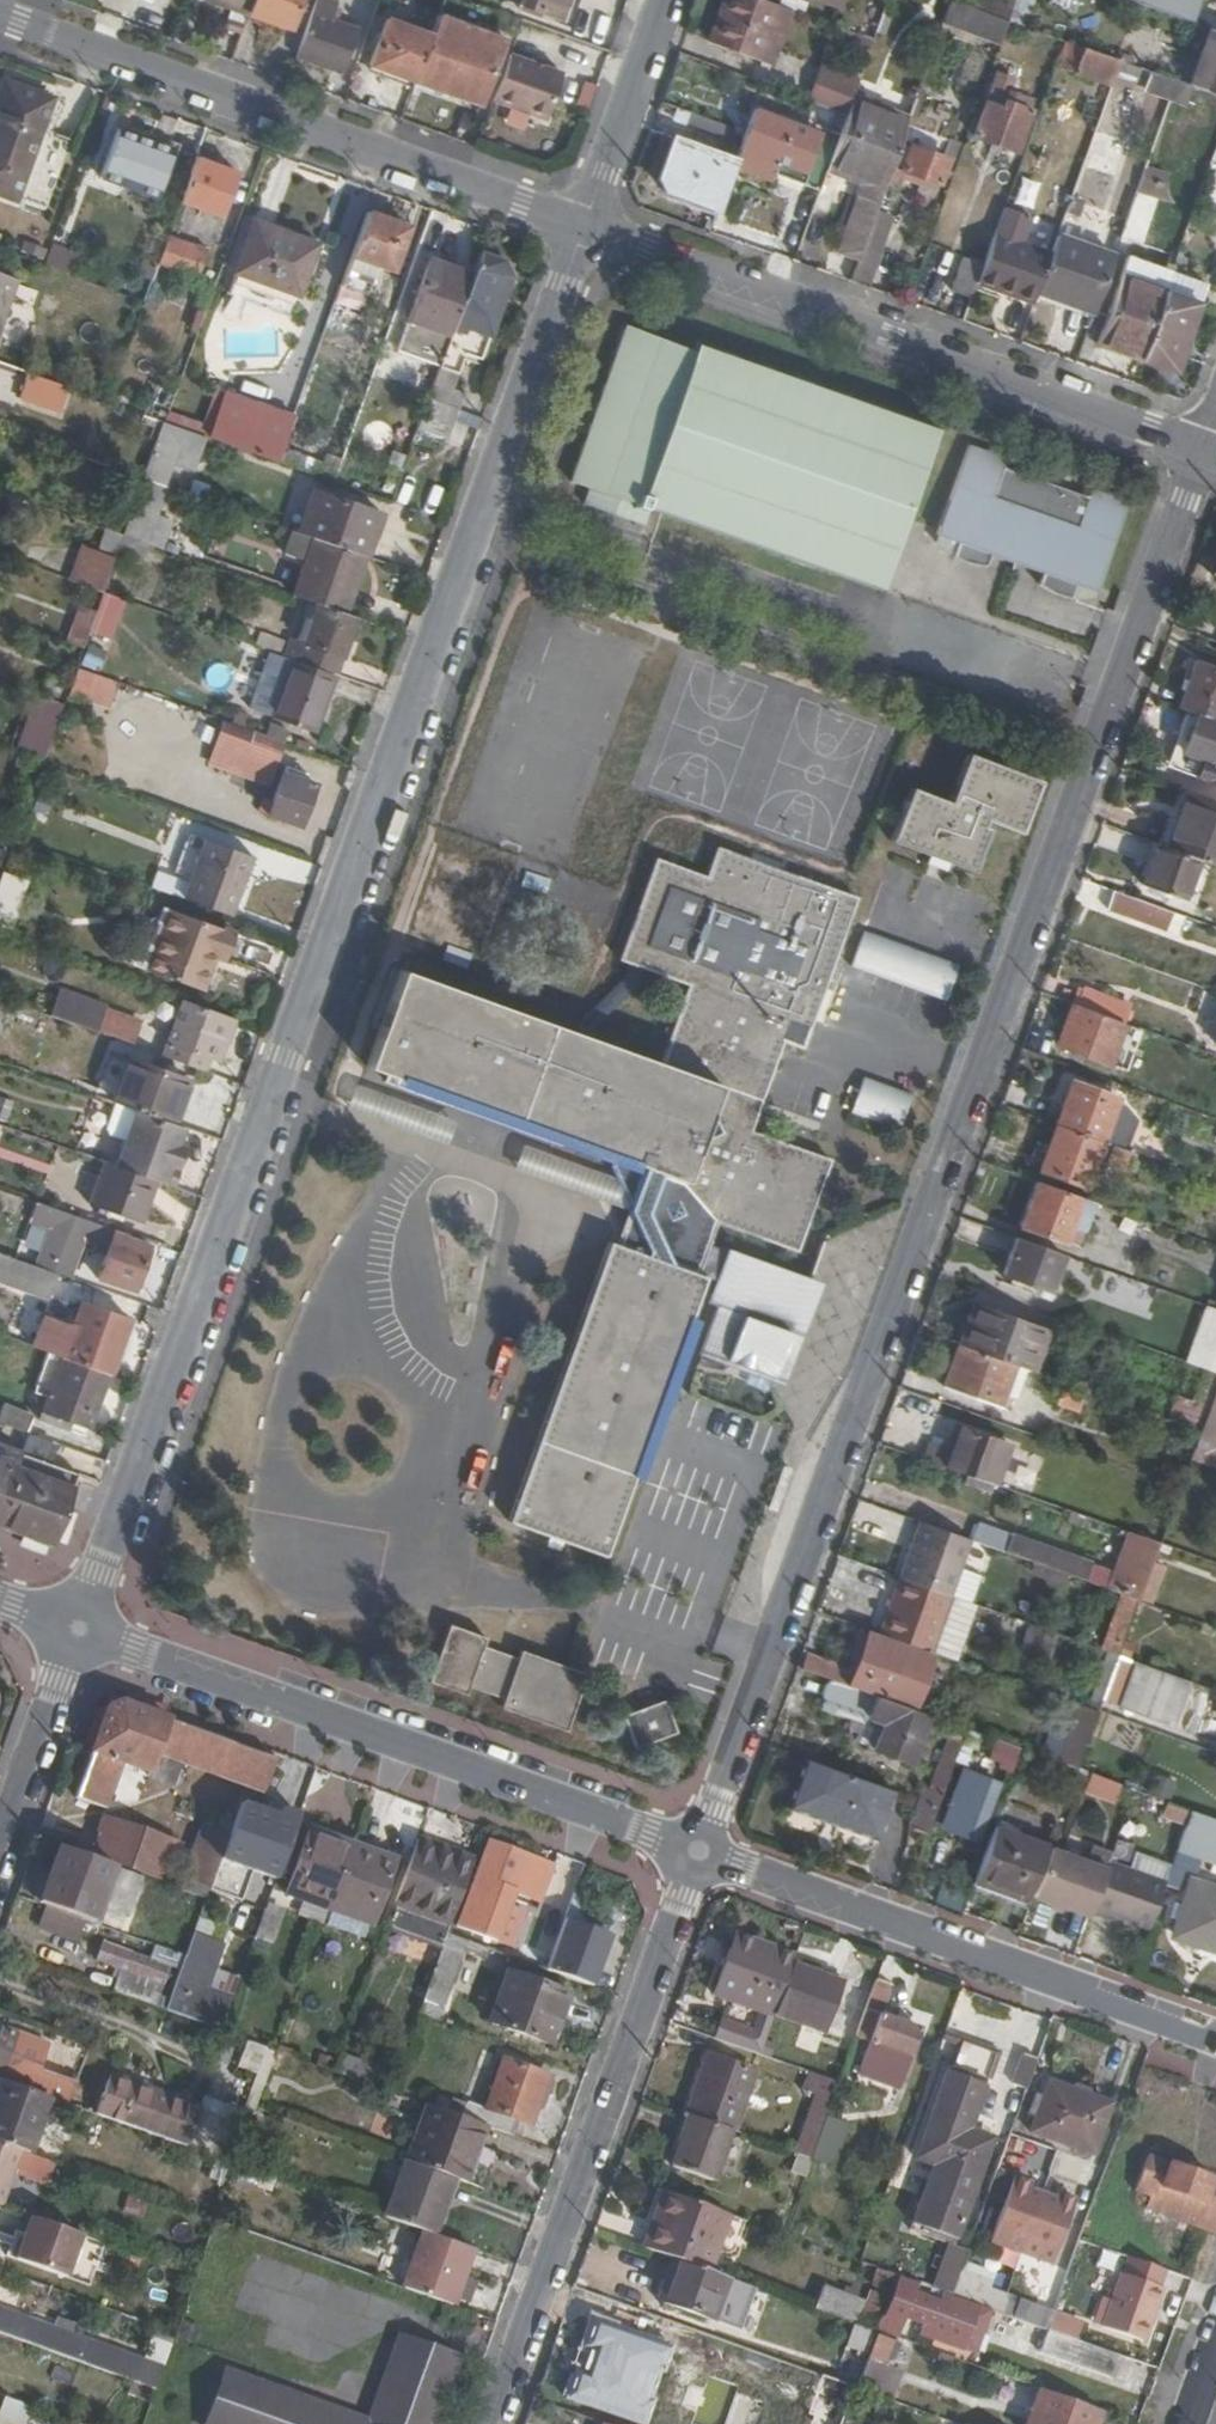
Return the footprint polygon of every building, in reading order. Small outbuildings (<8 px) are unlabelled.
[(248,11),(252,0),(218,0),(248,11)] [(248,11),(290,26),(299,0),(252,0),(248,11)] [(297,54),(340,71),(355,27),(332,19),(337,2),(332,0),(317,0),(297,54)] [(559,13),(564,0),(522,0),(559,13)] [(709,41),(760,60),(781,3),(773,0),(724,0),(709,41)] [(1003,36),(1009,17),(962,0),(951,0),(944,16),(1003,36)] [(1032,0),(1016,0),(1011,20),(1026,24),(1032,0)] [(1196,20),(1203,0),(1139,0),(1196,20)] [(791,6),(781,3),(760,60),(774,53),(791,6)] [(430,35),(414,79),(481,104),(505,37),(438,14),(430,35)] [(370,63),(414,79),(430,35),(385,19),(370,63)] [(1187,82),(1209,90),(1210,89),(1215,91),(1215,27),(1206,24),(1187,82)] [(1061,62),(1057,60),(1054,68),(1062,72),(1065,64),(1113,81),(1121,58),(1068,38),(1061,62)] [(509,51),(493,97),(545,116),(561,70),(509,51)] [(974,132),(1017,148),(1032,108),(1020,103),(1023,92),(1009,87),(1018,65),(1000,59),(974,132)] [(823,63),(811,98),(847,110),(852,95),(859,77),(823,63)] [(45,206),(69,136),(52,129),(64,100),(7,79),(1,97),(0,96),(0,190),(45,206)] [(847,110),(838,138),(828,163),(864,176),(838,247),(857,255),(862,243),(891,162),(899,143),(908,116),(852,95),(847,110)] [(753,107),(734,158),(731,168),(764,180),(766,174),(817,193),(828,163),(838,138),(753,107)] [(118,119),(102,180),(163,195),(178,134),(118,119)] [(663,189),(716,207),(731,168),(734,158),(672,136),(657,179),(663,189)] [(899,143),(891,162),(938,180),(947,156),(909,142),(907,147),(899,143)] [(235,170),(196,156),(180,199),(218,213),(235,170)] [(1076,196),(1105,207),(1118,172),(1088,162),(1076,196)] [(1145,166),(1138,191),(1166,199),(1173,174),(1145,166)] [(977,279),(1034,299),(1051,252),(1020,242),(1029,218),(1003,208),(984,261),(977,279)] [(408,225),(368,210),(343,277),(367,286),(376,262),(393,267),(408,225)] [(301,285),(319,235),(259,213),(241,263),(301,285)] [(206,248),(167,235),(157,262),(197,275),(206,248)] [(857,255),(850,277),(866,283),(879,249),(862,243),(857,255)] [(47,261),(69,266),(73,248),(51,244),(47,261)] [(443,354),(475,263),(433,248),(401,339),(443,354)] [(427,395),(456,406),(462,389),(452,385),(464,352),(480,359),(510,278),(501,259),(480,251),(475,263),(443,354),(427,395)] [(1098,338),(1140,354),(1172,268),(1128,252),(1098,338)] [(949,286),(972,295),(977,279),(984,261),(961,253),(949,286)] [(1172,268),(1140,354),(1169,364),(1192,299),(1198,302),(1206,280),(1172,268)] [(18,278),(0,272),(0,326),(18,278)] [(1065,316),(1088,325),(1100,291),(1077,282),(1065,316)] [(650,507),(878,590),(937,426),(701,340),(698,349),(630,324),(573,479),(591,486),(585,503),(644,525),(650,507)] [(150,376),(158,355),(135,347),(127,368),(150,376)] [(61,414),(71,385),(28,371),(18,401),(61,414)] [(209,436),(277,460),(294,414),(225,388),(209,436)] [(446,437),(456,406),(427,395),(417,425),(446,437)] [(144,477),(165,420),(146,413),(126,470),(132,473),(144,477)] [(205,434),(165,420),(144,477),(164,484),(179,443),(199,450),(205,434)] [(1008,458),(971,443),(938,533),(958,540),(952,555),(956,557),(964,560),(968,561),(973,563),(981,564),(987,565),(992,553),(1042,572),(1037,584),(1042,587),(1047,590),(1051,592),(1052,593),(1057,595),(1062,597),(1070,599),(1076,584),(1096,592),(1129,502),(1091,488),(1088,497),(1005,466),(1008,458)] [(124,534),(144,477),(132,473),(112,529),(124,534)] [(164,484),(144,477),(124,534),(146,542),(167,485),(164,484)] [(362,555),(364,556),(372,535),(364,532),(371,511),(313,490),(297,532),(314,538),(362,555)] [(364,532),(372,535),(379,514),(371,511),(364,532)] [(71,580),(103,591),(124,534),(112,529),(109,527),(99,551),(83,547),(71,580)] [(317,604),(341,612),(362,555),(314,538),(293,594),(317,604)] [(335,675),(356,617),(341,612),(317,604),(299,661),(335,675)] [(67,642),(83,648),(95,613),(80,607),(67,642)] [(87,643),(82,663),(100,667),(105,647),(87,643)] [(1180,705),(1214,718),(1215,719),(1215,666),(1196,659),(1180,705)] [(318,732),(338,675),(335,675),(299,661),(297,661),(276,718),(318,732)] [(67,694),(108,710),(119,681),(78,666),(67,694)] [(13,752),(43,763),(65,703),(36,692),(13,752)] [(1214,718),(1195,774),(1215,782),(1215,719),(1214,718)] [(272,771),(281,740),(253,730),(242,760),(272,771)] [(1019,829),(1037,780),(969,755),(951,803),(909,788),(889,839),(973,871),(990,827),(983,825),(986,817),(1019,829)] [(286,763),(283,771),(313,781),(315,775),(286,763)] [(313,781),(283,771),(272,800),(262,796),(257,809),(297,824),(313,781)] [(1188,788),(1168,844),(1198,857),(1215,863),(1215,798),(1188,788)] [(170,894),(224,913),(247,854),(206,840),(194,874),(179,870),(170,894)] [(1184,895),(1198,857),(1168,844),(1158,842),(1144,881),(1184,895)] [(354,1094),(633,1194),(615,1246),(607,1244),(507,1522),(604,1557),(705,1277),(696,1274),(696,1271),(706,1242),(714,1224),(794,1253),(828,1159),(749,1131),(780,1045),(801,1052),(857,897),(712,845),(701,873),(664,860),(616,991),(697,1020),(669,1096),(390,996),(354,1094)] [(16,878),(1,871),(0,875),(0,923),(16,878)] [(1138,918),(1144,900),(1113,888),(1106,908),(1138,918)] [(220,957),(229,930),(176,911),(157,962),(199,978),(208,954),(220,957)] [(234,932),(229,930),(220,957),(226,959),(234,932)] [(947,999),(960,963),(864,930),(852,965),(947,999)] [(219,1061),(234,1018),(182,999),(167,1042),(206,1057),(219,1061)] [(1110,1061),(1125,1020),(1073,1001),(1059,1042),(1110,1061)] [(133,1042),(138,1022),(81,1002),(74,1021),(133,1042)] [(162,1056),(202,1069),(206,1057),(167,1042),(162,1056)] [(134,1110),(170,1123),(185,1080),(127,1059),(111,1102),(114,1103),(134,1110)] [(898,1126),(909,1090),(862,1076),(851,1112),(898,1126)] [(1069,1078),(1053,1121),(1056,1122),(1099,1138),(1111,1104),(1115,1095),(1069,1078)] [(124,1137),(134,1110),(114,1103),(106,1125),(110,1133),(124,1137)] [(1111,1104),(1099,1138),(1100,1138),(1110,1142),(1117,1144),(1129,1114),(1120,1106),(1111,1104)] [(155,1181),(173,1187),(179,1170),(175,1169),(183,1147),(176,1145),(182,1127),(170,1123),(134,1110),(124,1137),(114,1166),(155,1181)] [(1083,1184),(1100,1138),(1099,1138),(1056,1122),(1039,1167),(1083,1184)] [(1125,1166),(1131,1150),(1117,1144),(1110,1142),(1105,1158),(1125,1166)] [(140,1221),(155,1181),(114,1166),(105,1163),(91,1203),(140,1221)] [(1062,1241),(1078,1194),(1033,1178),(1017,1224),(1062,1241)] [(58,1273),(67,1276),(82,1237),(96,1243),(95,1247),(105,1252),(97,1277),(131,1289),(146,1245),(126,1237),(127,1232),(36,1201),(30,1219),(51,1227),(37,1264),(58,1273)] [(1058,1250),(1014,1235),(1005,1265),(1008,1266),(1033,1276),(1032,1284),(1044,1288),(1058,1250)] [(787,1330),(771,1376),(786,1382),(822,1279),(809,1275),(726,1246),(725,1249),(706,1242),(696,1271),(715,1277),(706,1300),(717,1304),(701,1351),(726,1360),(742,1314),(787,1330)] [(58,1273),(37,1264),(0,1252),(0,1278),(49,1294),(58,1273)] [(1033,1276),(1008,1266),(1005,1273),(1032,1284),(1033,1276)] [(1142,1305),(1149,1284),(1103,1267),(1095,1288),(1142,1305)] [(61,1357),(105,1373),(126,1317),(81,1301),(61,1357)] [(1025,1367),(1033,1369),(1048,1327),(975,1301),(960,1342),(1015,1362),(1025,1367)] [(1205,1304),(1183,1359),(1215,1371),(1215,1308),(1205,1304)] [(742,1314),(726,1360),(771,1376),(787,1330),(742,1314)] [(960,1342),(957,1342),(942,1384),(998,1404),(1003,1391),(1015,1362),(960,1342)] [(86,1424),(105,1373),(61,1357),(39,1419),(65,1428),(69,1419),(86,1424)] [(1016,1395),(1025,1367),(1015,1362),(1003,1391),(1016,1395)] [(1194,1458),(1215,1465),(1215,1386),(1194,1458)] [(26,1431),(32,1415),(2,1403),(0,1409),(0,1422),(26,1431)] [(925,1457),(998,1484),(1013,1444),(957,1424),(949,1447),(931,1441),(925,1457)] [(0,1502),(0,1525),(39,1540),(52,1536),(77,1471),(32,1455),(39,1437),(26,1431),(19,1450),(0,1502)] [(19,1450),(0,1443),(0,1502),(19,1450)] [(917,1519),(897,1575),(947,1595),(948,1596),(969,1538),(917,1519)] [(975,1521),(969,1538),(983,1544),(990,1527),(975,1521)] [(1136,1599),(1150,1563),(1157,1542),(1132,1533),(1116,1572),(990,1527),(983,1544),(1136,1599)] [(1136,1599),(1149,1604),(1163,1567),(1150,1563),(1136,1599)] [(897,1575),(878,1631),(927,1650),(937,1622),(947,1595),(897,1575)] [(937,1622),(927,1650),(948,1657),(957,1630),(937,1622)] [(1101,1640),(1119,1647),(1125,1629),(1108,1622),(1101,1640)] [(498,1707),(565,1731),(586,1673),(519,1649),(516,1657),(483,1646),(486,1637),(448,1624),(427,1681),(465,1695),(468,1686),(502,1698),(498,1707)] [(1044,1664),(1055,1633),(1029,1624),(1018,1655),(1044,1664)] [(847,1684),(908,1706),(927,1653),(866,1631),(855,1664),(847,1684)] [(803,1645),(796,1666),(829,1678),(847,1684),(855,1664),(803,1645)] [(1096,1710),(1115,1717),(1134,1662),(1116,1656),(1096,1710)] [(1171,1724),(1186,1681),(1134,1662),(1121,1706),(1171,1724)] [(847,1684),(829,1678),(821,1702),(865,1718),(859,1737),(893,1750),(908,1706),(847,1684)] [(265,1780),(273,1758),(119,1702),(106,1708),(75,1796),(106,1807),(122,1761),(147,1770),(146,1775),(170,1782),(177,1761),(243,1785),(260,1791),(265,1780)] [(662,1702),(623,1716),(635,1749),(674,1735),(662,1702)] [(1071,1731),(1086,1738),(1098,1713),(1084,1706),(1071,1731)] [(922,1801),(934,1806),(964,1727),(926,1713),(921,1727),(944,1736),(922,1801)] [(996,1737),(988,1762),(1013,1771),(1021,1746),(996,1737)] [(891,1790),(805,1758),(787,1805),(875,1837),(891,1790)] [(982,1813),(992,1782),(961,1771),(950,1801),(982,1813)] [(1086,1771),(1078,1795),(1124,1812),(1132,1787),(1086,1771)] [(1144,1791),(1166,1799),(1172,1780),(1151,1773),(1144,1791)] [(273,1782),(265,1780),(260,1791),(269,1794),(273,1782)] [(908,1824),(926,1831),(934,1806),(922,1801),(917,1800),(908,1824)] [(1163,1817),(1183,1824),(1189,1807),(1168,1800),(1163,1817)] [(1189,1807),(1183,1824),(1215,1836),(1215,1817),(1189,1807)] [(225,1836),(230,1821),(219,1817),(214,1832),(225,1836)] [(97,1835),(89,1857),(164,1883),(178,1844),(104,1819),(97,1835)] [(992,1821),(971,1880),(1026,1899),(1047,1841),(992,1821)] [(325,1908),(349,1842),(306,1826),(283,1892),(325,1908)] [(201,1897),(225,1836),(214,1832),(201,1827),(177,1888),(201,1897)] [(75,1851),(85,1855),(89,1857),(97,1835),(82,1829),(75,1851)] [(471,1857),(414,1836),(383,1925),(439,1945),(444,1931),(471,1857)] [(390,1856),(349,1842),(325,1908),(365,1922),(390,1856)] [(457,1926),(508,1943),(520,1909),(502,1904),(506,1894),(537,1905),(553,1866),(487,1842),(457,1926)] [(75,1851),(58,1845),(46,1881),(73,1889),(85,1855),(75,1851)] [(1049,1847),(1032,1893),(1088,1914),(1089,1910),(1104,1867),(1058,1851),(1049,1847)] [(1109,1912),(1147,1925),(1163,1881),(1106,1860),(1104,1867),(1089,1910),(1107,1917),(1109,1912)] [(1192,1877),(1173,1929),(1215,1945),(1215,1886),(1192,1877)] [(115,1903),(174,1923),(180,1906),(122,1885),(115,1903)] [(83,1917),(47,1905),(39,1925),(76,1936),(83,1917)] [(444,1931),(439,1945),(459,1952),(479,1960),(485,1946),(444,1931)] [(219,1947),(188,1935),(182,1953),(170,1985),(161,2010),(218,2030),(229,2000),(202,1991),(219,1947)] [(791,1965),(794,1957),(737,1935),(714,1996),(757,2012),(771,2017),(791,1965)] [(515,1958),(586,1983),(593,1964),(522,1939),(515,1958)] [(94,1960),(152,1980),(158,1965),(147,1960),(100,1943),(94,1960)] [(170,1985),(182,1953),(154,1943),(147,1960),(158,1965),(152,1980),(170,1985)] [(459,1952),(439,1945),(417,2006),(426,2008),(429,2001),(440,2005),(459,1952)] [(840,1985),(791,1965),(771,2017),(822,2035),(840,1985)] [(489,2021),(550,2042),(567,1991),(508,1970),(489,2021)] [(890,1984),(876,1978),(855,2035),(863,2040),(852,2069),(900,2085),(920,2030),(878,2015),(890,1984)] [(717,2023),(713,2037),(758,2054),(771,2017),(757,2012),(749,2033),(717,2023)] [(5,2081),(18,2085),(33,2040),(0,2028),(0,2071),(7,2073),(5,2081)] [(265,2082),(276,2049),(248,2040),(237,2074),(265,2082)] [(960,2043),(955,2070),(993,2077),(998,2050),(960,2043)] [(703,2050),(681,2108),(687,2112),(723,2126),(748,2066),(703,2050)] [(1024,2095),(1038,2059),(1021,2052),(1007,2087),(1024,2095)] [(339,2055),(336,2069),(369,2076),(372,2062),(339,2055)] [(477,2124),(506,2135),(512,2118),(526,2123),(544,2074),(499,2058),(480,2106),(466,2100),(464,2106),(448,2099),(444,2112),(477,2124)] [(836,2083),(803,2071),(796,2090),(811,2096),(790,2151),(808,2159),(836,2083)] [(948,2251),(991,2137),(967,2128),(982,2084),(946,2071),(912,2164),(930,2169),(927,2179),(913,2173),(909,2182),(924,2188),(905,2236),(948,2251)] [(107,2075),(93,2113),(139,2129),(151,2092),(107,2075)] [(21,2147),(26,2149),(46,2095),(18,2085),(5,2081),(0,2079),(0,2140),(21,2147)] [(1092,2154),(1111,2105),(1049,2082),(1031,2132),(1092,2154)] [(451,2178),(458,2181),(477,2124),(444,2112),(423,2104),(403,2161),(451,2178)] [(167,2110),(157,2135),(183,2145),(192,2119),(167,2110)] [(723,2126),(687,2112),(669,2161),(711,2178),(731,2128),(723,2126)] [(963,2257),(1006,2142),(991,2137),(948,2251),(963,2257)] [(14,2167),(47,2179),(54,2160),(26,2149),(21,2147),(0,2140),(0,2207),(14,2167)] [(1210,2181),(1210,2179),(1172,2165),(1169,2167),(1147,2159),(1135,2194),(1150,2200),(1147,2210),(1208,2233),(1214,2235),(1215,2229),(1215,2184),(1210,2181)] [(403,2161),(400,2160),(380,2216),(422,2232),(431,2234),(451,2178),(403,2161)] [(1019,2253),(1041,2194),(1027,2188),(1029,2183),(1012,2177),(988,2241),(1019,2253)] [(729,2216),(664,2192),(644,2248),(675,2260),(708,2272),(729,2216)] [(1041,2194),(1019,2253),(1050,2264),(1074,2199),(1057,2193),(1055,2199),(1041,2194)] [(64,2279),(79,2236),(28,2218),(13,2260),(64,2279)] [(422,2232),(402,2287),(450,2305),(470,2248),(431,2234),(422,2232)] [(948,2251),(933,2289),(945,2294),(948,2295),(955,2278),(963,2257),(948,2251)] [(713,2323),(729,2280),(708,2272),(675,2260),(660,2303),(713,2323)] [(893,2275),(872,2267),(866,2285),(878,2290),(876,2296),(868,2293),(863,2308),(820,2292),(812,2310),(873,2332),(878,2319),(893,2275)] [(933,2289),(893,2275),(878,2319),(897,2326),(896,2329),(956,2350),(962,2330),(975,2335),(981,2319),(941,2304),(945,2294),(933,2289)] [(1101,2329),(1143,2344),(1162,2290),(1120,2276),(1101,2329)] [(1044,2330),(1051,2311),(955,2278),(948,2295),(985,2308),(1044,2330)] [(981,2319),(985,2308),(948,2295),(945,2294),(941,2304),(981,2319)] [(616,2394),(643,2323),(596,2307),(571,2377),(616,2394)] [(152,2389),(160,2366),(0,2309),(0,2334),(152,2389)] [(1078,2336),(1082,2321),(1059,2314),(1054,2329),(1078,2336)] [(878,2319),(873,2332),(892,2339),(896,2329),(897,2326),(878,2319)] [(962,2330),(956,2350),(968,2355),(975,2335),(962,2330)] [(1122,2358),(1044,2330),(1035,2353),(1111,2381),(1122,2358)] [(871,2336),(852,2388),(876,2396),(894,2345),(871,2336)] [(458,2358),(400,2337),(370,2420),(330,2406),(227,2369),(214,2406),(207,2423),(434,2423),(458,2358)] [(1099,2414),(1038,2391),(1025,2423),(1095,2423),(1099,2414)]
